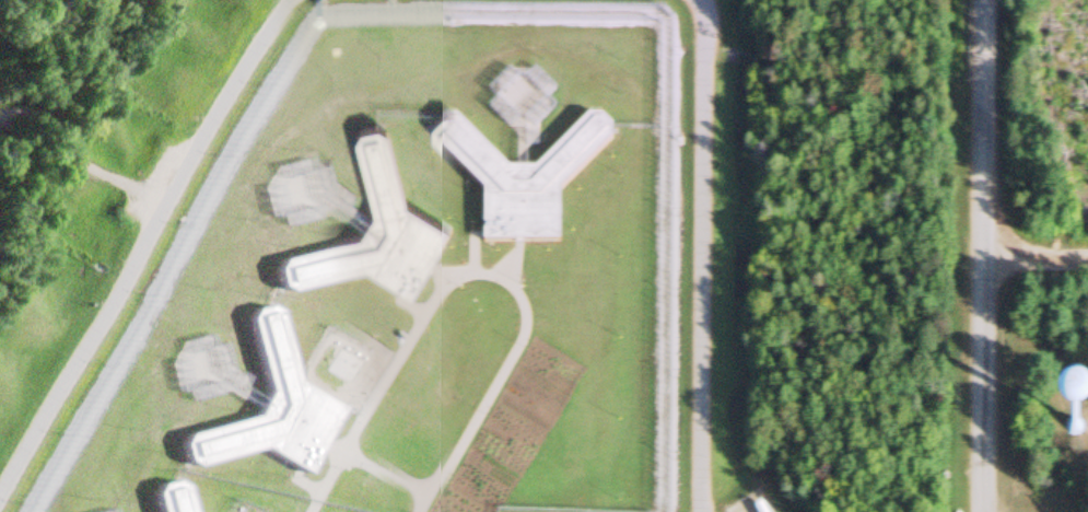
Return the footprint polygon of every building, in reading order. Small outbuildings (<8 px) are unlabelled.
[(592,115),(609,133),(551,188),(551,240),(481,240),(481,189),(423,133),(443,113),(502,170),(530,173),(592,115)] [(350,131),(374,125),(394,202),(440,228),(406,289),(362,264),(284,288),(277,259),(354,236),(371,212),(350,131)] [(553,194),(553,239),(563,239),(563,194),(553,194)] [(248,312),(272,305),(292,382),(338,407),(303,468),(260,444),(183,467),(174,440),(253,416),(269,393),(248,312)] [(171,477),(179,511),(154,511),(147,484),(171,477)]
